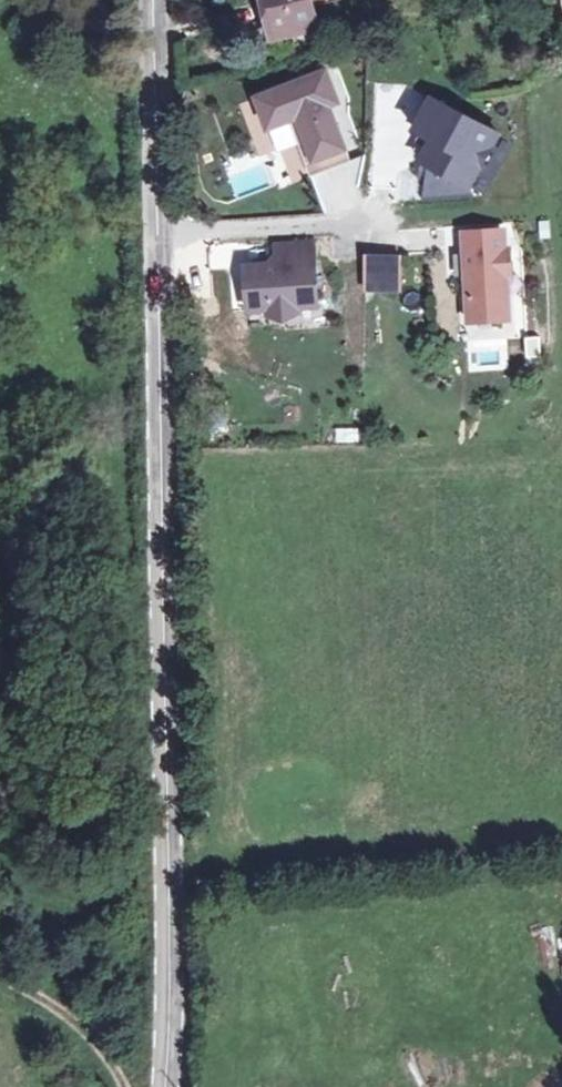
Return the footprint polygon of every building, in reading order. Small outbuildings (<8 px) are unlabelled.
[(311,0),(270,0),(278,38),(317,29),(311,0)] [(331,68),(255,100),(274,145),(301,133),(320,176),(355,161),(335,114),(349,109),(331,68)] [(501,136),(434,100),(416,132),(435,142),(425,161),(473,187),(501,136)] [(319,310),(312,235),(265,239),(268,265),(239,267),(243,316),(319,310)] [(521,239),(471,242),(476,335),(526,332),(521,239)] [(365,293),(403,293),(403,255),(365,255),(365,293)]
